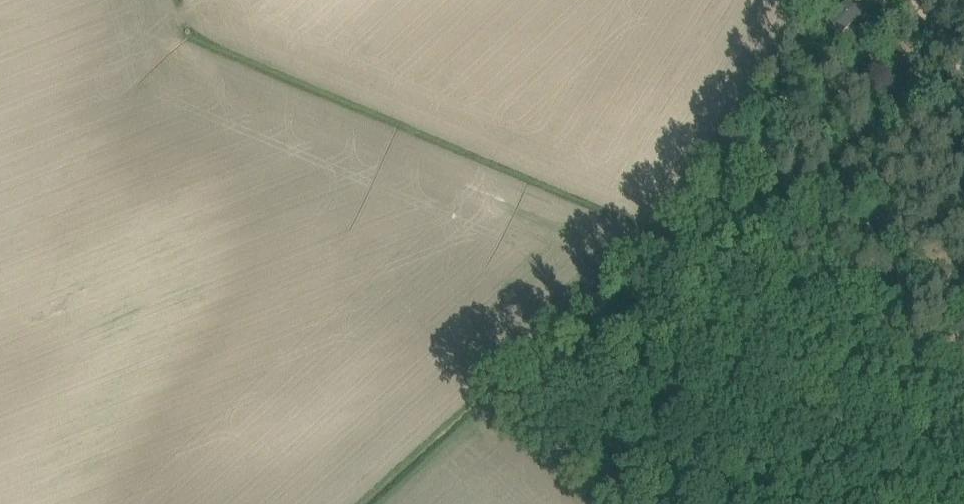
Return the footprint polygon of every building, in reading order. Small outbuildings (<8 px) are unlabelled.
[(827,18),(841,34),(866,11),(855,0),(847,0),(827,18)]
